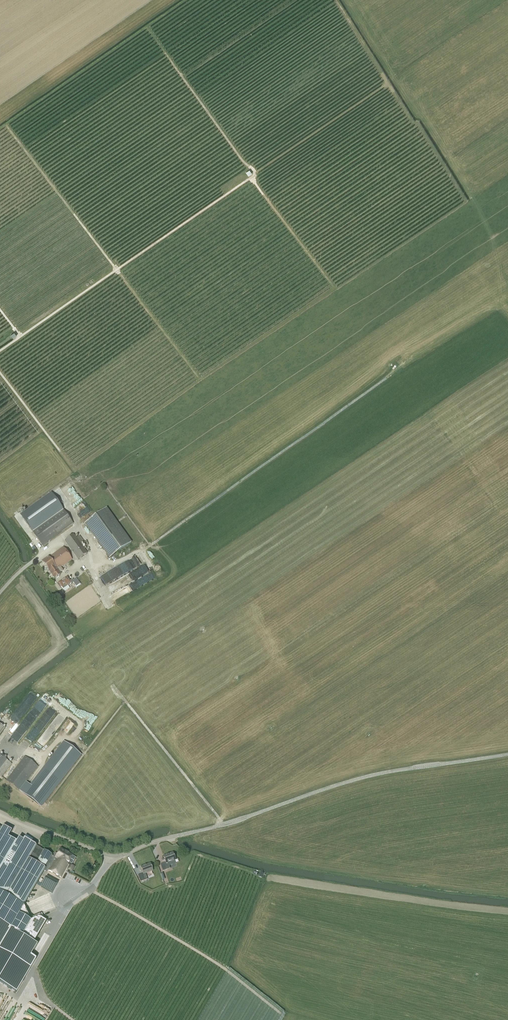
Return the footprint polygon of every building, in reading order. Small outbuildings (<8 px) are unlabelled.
[(97,542),(109,558),(131,543),(106,509),(85,524),(98,541),(97,542)] [(32,531),(43,546),(48,543),(47,542),(73,524),(63,510),(32,531)] [(78,560),(87,553),(80,544),(83,542),(79,536),(76,539),(74,535),(65,541),(78,560)] [(72,559),(63,547),(48,558),(48,557),(42,561),(54,579),(60,574),(59,573),(63,570),(61,567),(72,559)] [(70,582),(67,577),(58,583),(63,589),(67,586),(67,585),(70,582)] [(14,749),(25,736),(25,710),(18,719),(18,720),(4,737),(4,738),(8,742),(8,746),(13,749),(14,749)] [(26,782),(19,791),(40,807),(81,755),(64,742),(30,786),(26,782)] [(11,764),(0,755),(0,776),(1,777),(11,764)] [(25,757),(6,781),(19,791),(38,767),(25,757)] [(6,987),(21,965),(23,966),(31,971),(34,966),(35,963),(37,961),(32,959),(38,947),(34,945),(47,923),(45,922),(41,920),(39,922),(36,920),(31,922),(31,921),(23,906),(44,871),(47,872),(48,870),(55,858),(53,857),(51,856),(52,854),(37,845),(25,838),(23,841),(19,839),(17,842),(8,837),(12,832),(4,827),(2,830),(0,828),(0,983),(6,987)] [(55,858),(48,870),(61,877),(69,863),(72,864),(76,858),(60,849),(57,855),(55,853),(53,857),(55,858)] [(165,863),(164,863),(160,864),(162,871),(170,868),(168,862),(175,860),(173,853),(163,856),(165,863)] [(145,873),(152,871),(150,864),(140,867),(143,874),(138,875),(140,882),(147,879),(145,873)] [(42,888),(54,894),(59,883),(47,877),(42,888)]
